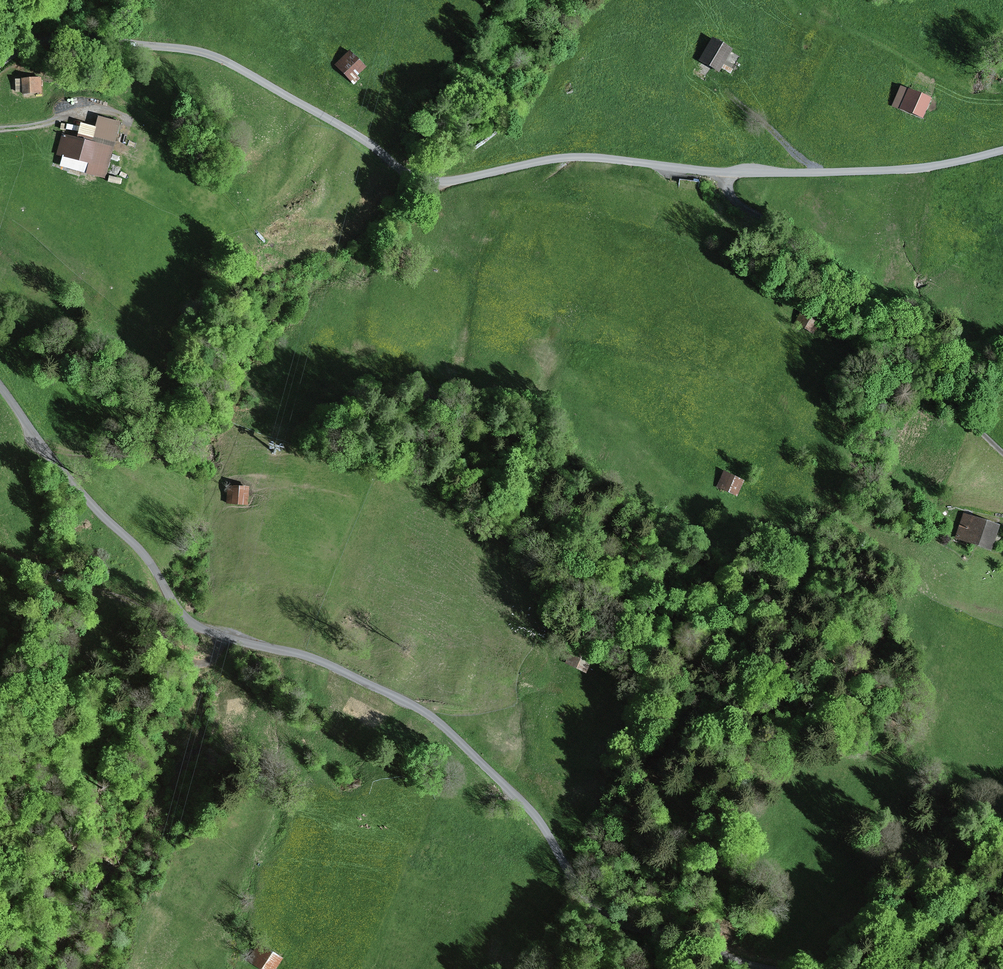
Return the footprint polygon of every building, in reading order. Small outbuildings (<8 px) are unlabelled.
[(712,37),(698,60),(719,72),(732,49),(712,37)] [(366,67),(350,50),(334,65),(353,85),(360,79),(357,76),(366,67)] [(21,78),(22,94),(42,93),(41,77),(21,78)] [(899,109),(908,89),(900,85),(892,106),(899,109)] [(932,98),(908,89),(899,109),(923,119),(932,98)] [(68,138),(62,136),(57,155),(62,156),(59,167),(106,179),(121,122),(98,115),(91,141),(69,135),(68,138)] [(698,191),(700,182),(679,179),(678,188),(698,191)] [(824,316),(805,306),(795,323),(813,334),(824,316)] [(745,481),(724,471),(716,489),(736,499),(745,481)] [(249,487),(227,486),(226,504),(248,505),(249,487)] [(1000,525),(963,513),(955,539),(992,551),(1000,525)] [(593,656),(572,647),(564,664),(586,673),(593,656)] [(259,943),(247,960),(260,968),(276,968),(283,959),(259,943)]
